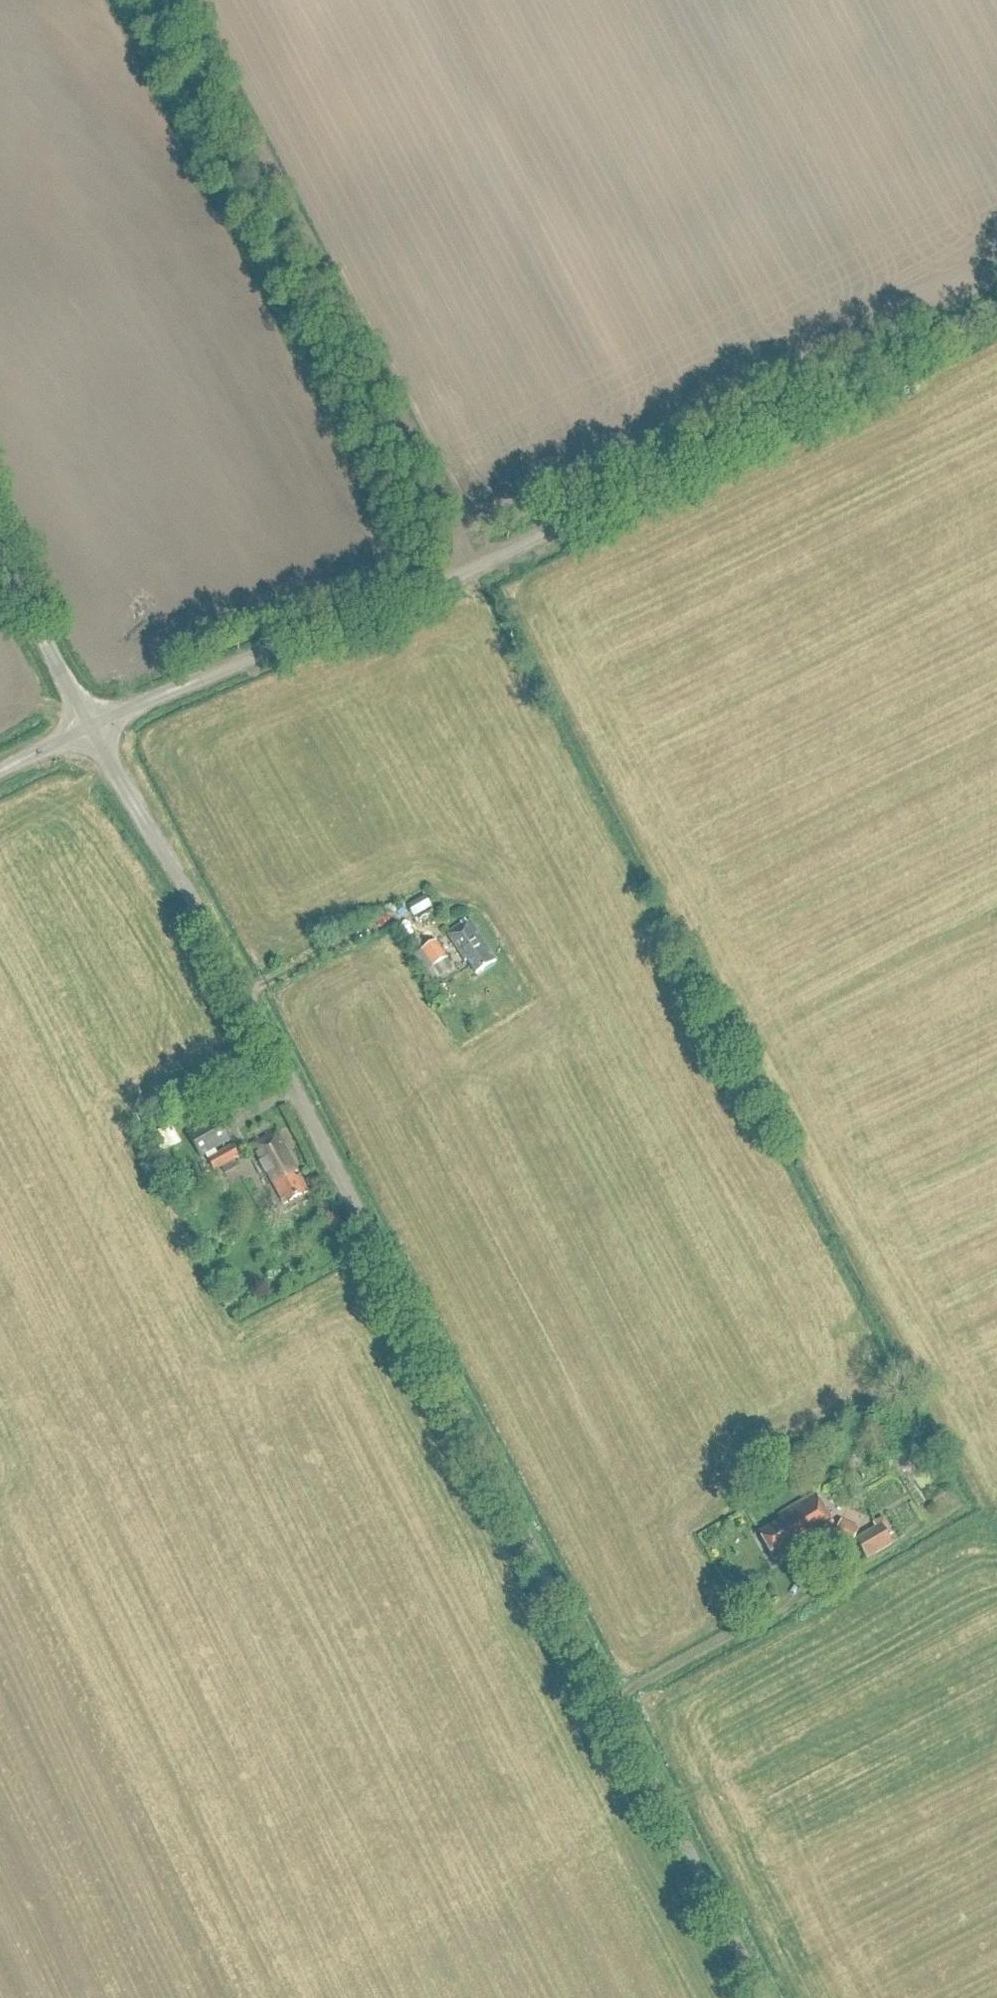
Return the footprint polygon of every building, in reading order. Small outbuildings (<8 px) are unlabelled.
[(414,919),(431,909),(426,898),(408,908),(414,919)] [(468,922),(446,937),(464,963),(467,961),(476,975),(494,962),(468,922)] [(446,960),(435,944),(421,952),(432,969),(446,960)] [(175,1140),(185,1137),(181,1118),(170,1120),(175,1140)] [(217,1119),(186,1137),(199,1160),(230,1142),(217,1119)] [(275,1135),(251,1148),(280,1201),(283,1207),(309,1193),(300,1176),(295,1179),(293,1175),(295,1173),(275,1135)] [(213,1173),(239,1159),(231,1147),(207,1161),(213,1173)] [(780,1522),(758,1535),(773,1561),(810,1539),(812,1543),(832,1531),(813,1497),(778,1517),(780,1522)] [(870,1526),(873,1530),(853,1541),(866,1563),(890,1548),(885,1539),(891,1536),(881,1520),(870,1526)] [(858,1530),(841,1521),(835,1533),(852,1541),(858,1530)]
